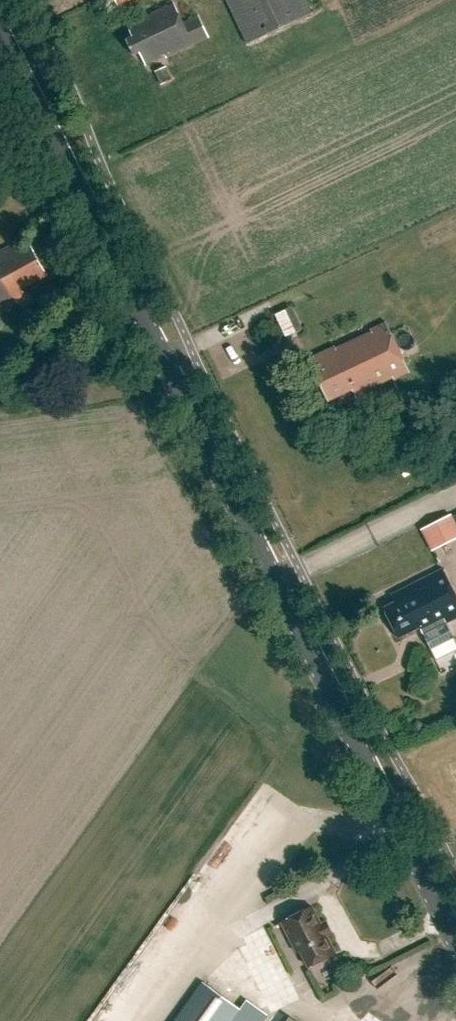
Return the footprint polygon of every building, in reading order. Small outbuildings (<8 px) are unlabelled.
[(306,0),(227,0),(248,45),(313,15),(306,0)] [(133,38),(127,41),(134,56),(140,54),(146,66),(165,57),(166,58),(209,38),(199,17),(183,24),(174,4),(127,26),(133,38)] [(16,300),(25,296),(22,291),(48,276),(30,244),(20,250),(16,243),(0,253),(0,313),(18,303),(16,300)] [(386,325),(310,361),(328,401),(353,390),(356,397),(395,379),(400,388),(413,382),(386,325)] [(421,530),(433,552),(455,540),(455,516),(453,518),(452,515),(421,530)] [(391,596),(394,603),(384,609),(399,639),(420,629),(431,650),(455,638),(448,623),(455,619),(455,595),(443,570),(391,596)] [(320,927),(322,926),(313,907),(282,923),(297,953),(300,951),(309,968),(336,954),(327,935),(325,936),(320,927)] [(267,1016),(245,1000),(239,1009),(204,983),(176,1020),(263,1020),(267,1016)]
